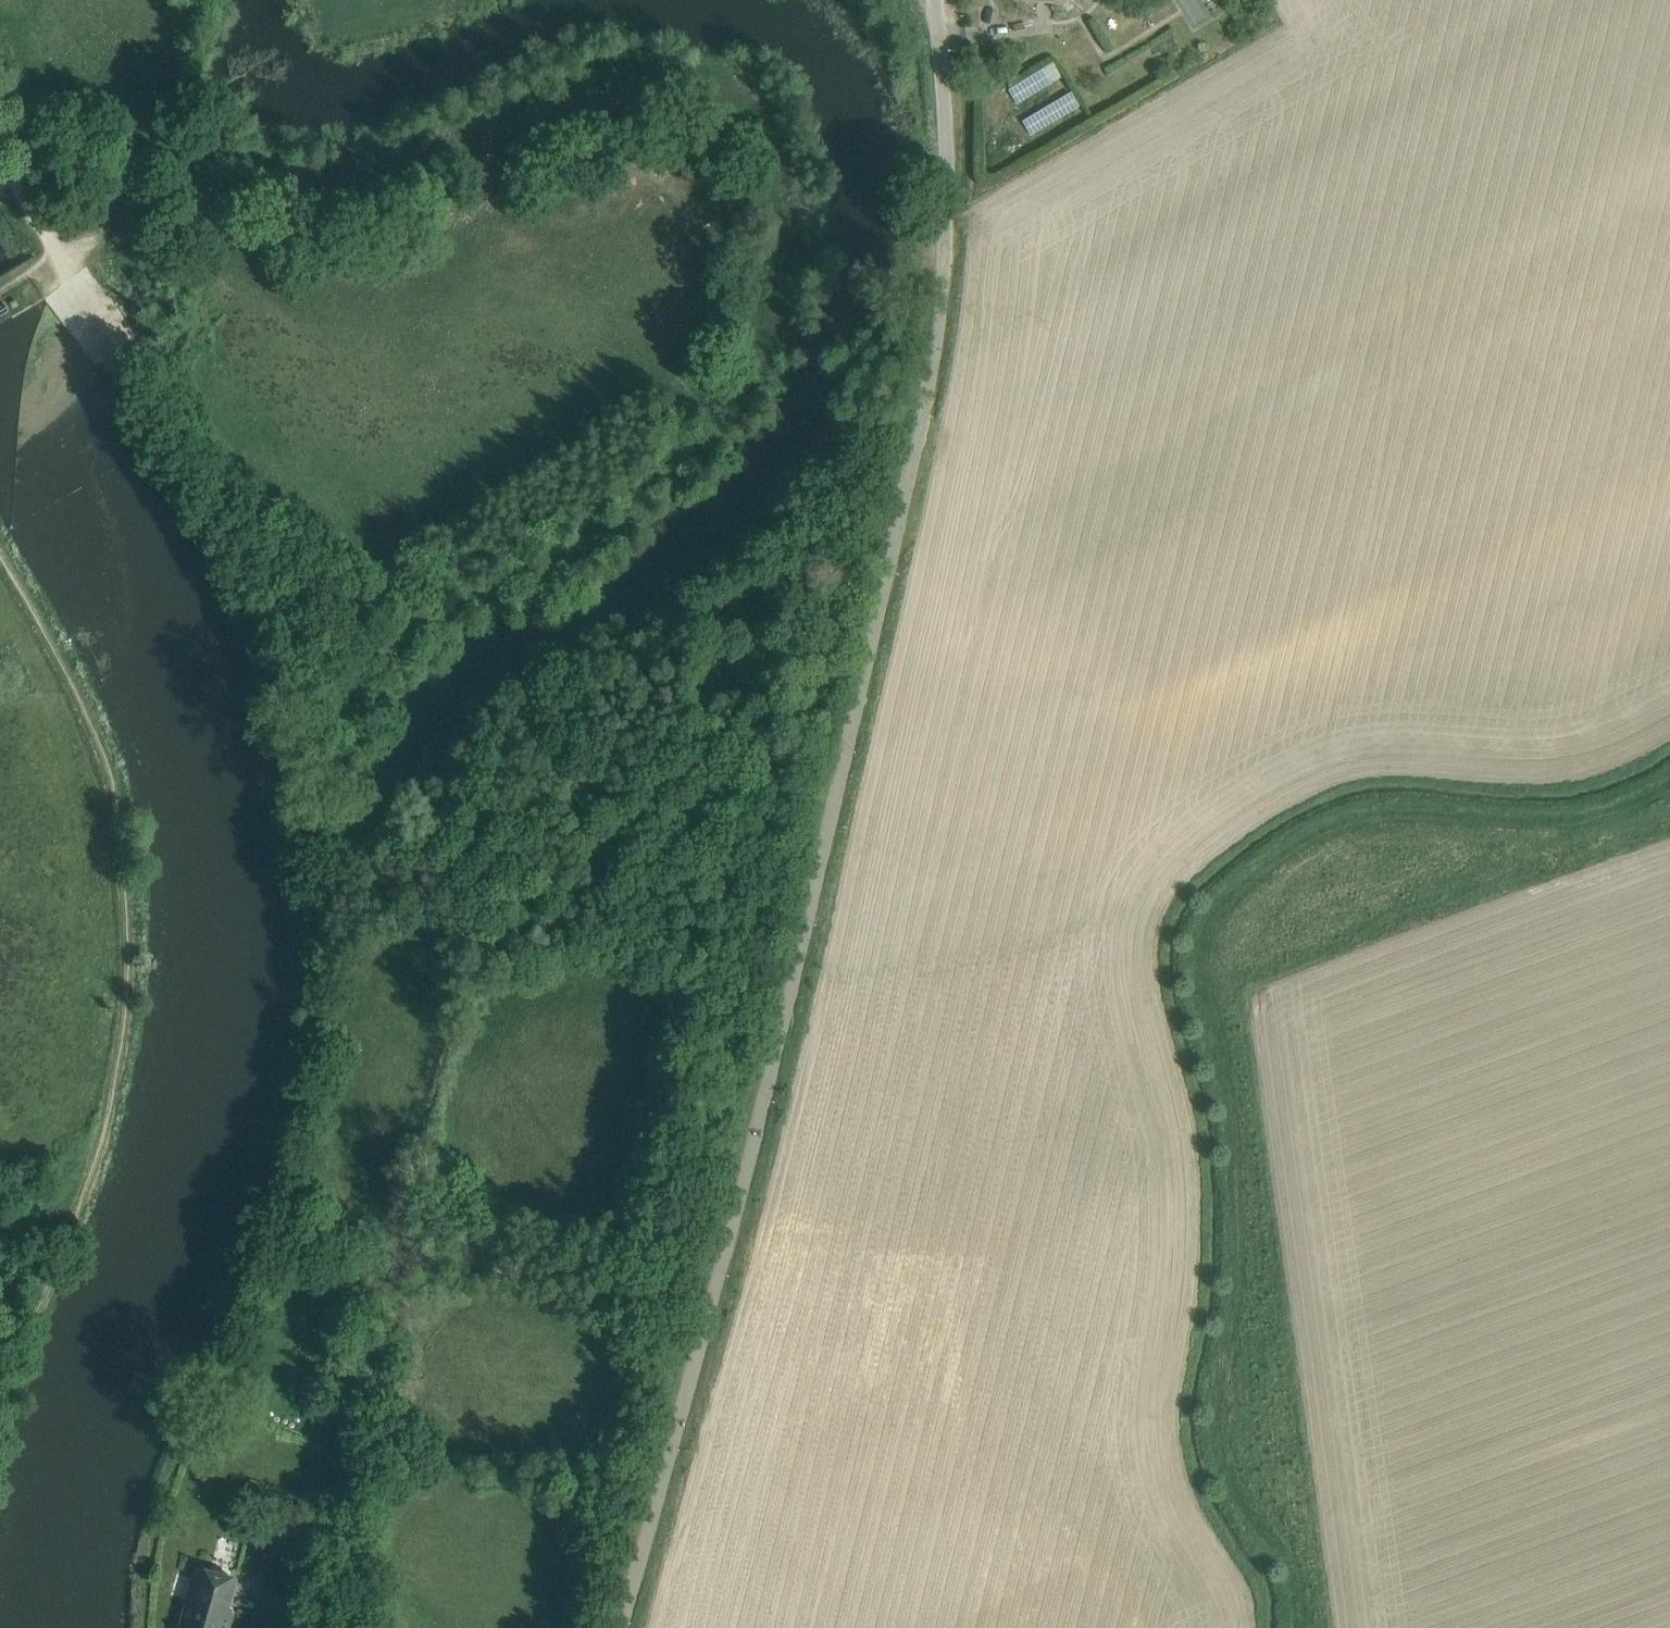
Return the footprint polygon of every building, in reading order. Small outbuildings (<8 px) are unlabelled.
[(233,1614),(226,1612),(235,1579),(214,1574),(197,1569),(180,1627),(229,1627),(233,1614)]
